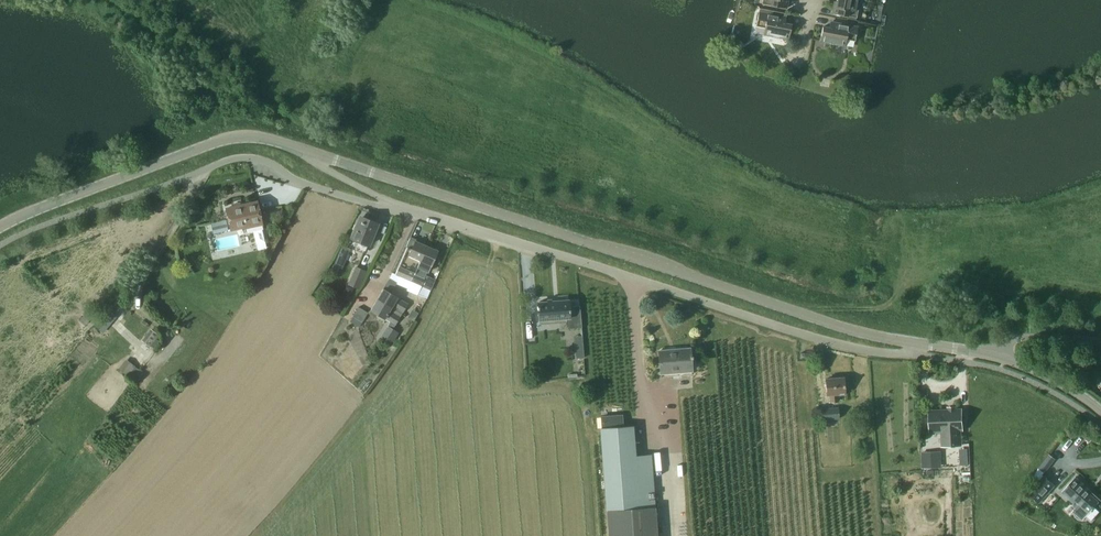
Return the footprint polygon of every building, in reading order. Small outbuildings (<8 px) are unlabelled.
[(762,4),(787,9),(788,0),(763,0),(762,4)] [(836,4),(834,4),(832,13),(848,16),(847,19),(856,21),(859,7),(856,6),(857,0),(837,0),(836,4)] [(759,12),(756,26),(765,28),(763,34),(788,39),(791,25),(785,24),(781,23),(782,17),(783,13),(773,11),(773,12),(771,11),(759,9),(759,12)] [(823,27),(820,41),(845,46),(846,40),(855,41),(858,27),(834,23),(833,29),(823,27)] [(263,228),(262,222),(257,202),(226,208),(231,229),(245,226),(247,233),(263,228)] [(351,238),(352,239),(348,247),(351,248),(351,246),(357,248),(356,250),(365,253),(368,245),(369,245),(377,224),(360,216),(351,238)] [(213,233),(228,230),(226,220),(211,224),(213,233)] [(412,281),(427,247),(410,239),(406,247),(407,248),(396,274),(412,281)] [(426,276),(437,251),(427,247),(412,281),(421,285),(426,276)] [(366,270),(355,266),(348,284),(359,289),(366,270)] [(389,279),(397,283),(397,284),(407,288),(406,290),(407,291),(417,295),(421,285),(412,281),(396,274),(392,272),(389,279)] [(426,276),(421,285),(431,290),(435,280),(426,276)] [(389,279),(385,286),(392,290),(397,284),(397,283),(389,279)] [(421,285),(417,295),(424,298),(428,288),(421,285)] [(383,289),(377,300),(402,314),(408,304),(397,298),(383,289)] [(371,310),(385,318),(390,322),(378,339),(390,347),(398,332),(393,329),(402,314),(377,300),(371,310)] [(538,303),(539,320),(540,325),(566,323),(566,330),(582,328),(580,306),(569,307),(568,300),(538,303)] [(362,322),(368,312),(358,307),(353,317),(362,322)] [(150,329),(142,341),(151,347),(159,336),(150,329)] [(659,351),(661,373),(691,370),(690,349),(659,351)] [(122,372),(128,376),(135,366),(129,362),(122,372)] [(827,395),(829,395),(830,403),(838,402),(838,394),(845,393),(843,378),(825,379),(827,395)] [(840,419),(839,407),(821,409),(822,421),(840,419)] [(961,410),(930,411),(930,429),(948,429),(948,444),(959,444),(959,428),(961,428),(961,410)] [(601,417),(602,428),(622,427),(621,416),(601,417)] [(607,510),(640,507),(633,426),(622,427),(602,428),(600,428),(607,510)] [(1057,445),(1046,460),(1053,465),(1064,451),(1057,445)] [(922,453),(923,468),(934,468),(933,452),(922,453)] [(960,465),(968,465),(968,457),(960,457),(960,465)] [(1028,493),(1039,503),(1055,485),(1044,475),(1028,493)] [(1074,511),(1075,516),(1075,517),(1077,518),(1079,519),(1080,519),(1082,519),(1083,520),(1099,502),(1086,490),(1088,488),(1075,477),(1062,492),(1074,503),(1076,501),(1080,504),(1074,511)] [(607,511),(609,535),(657,535),(655,507),(640,508),(640,507),(607,510),(607,511)]
